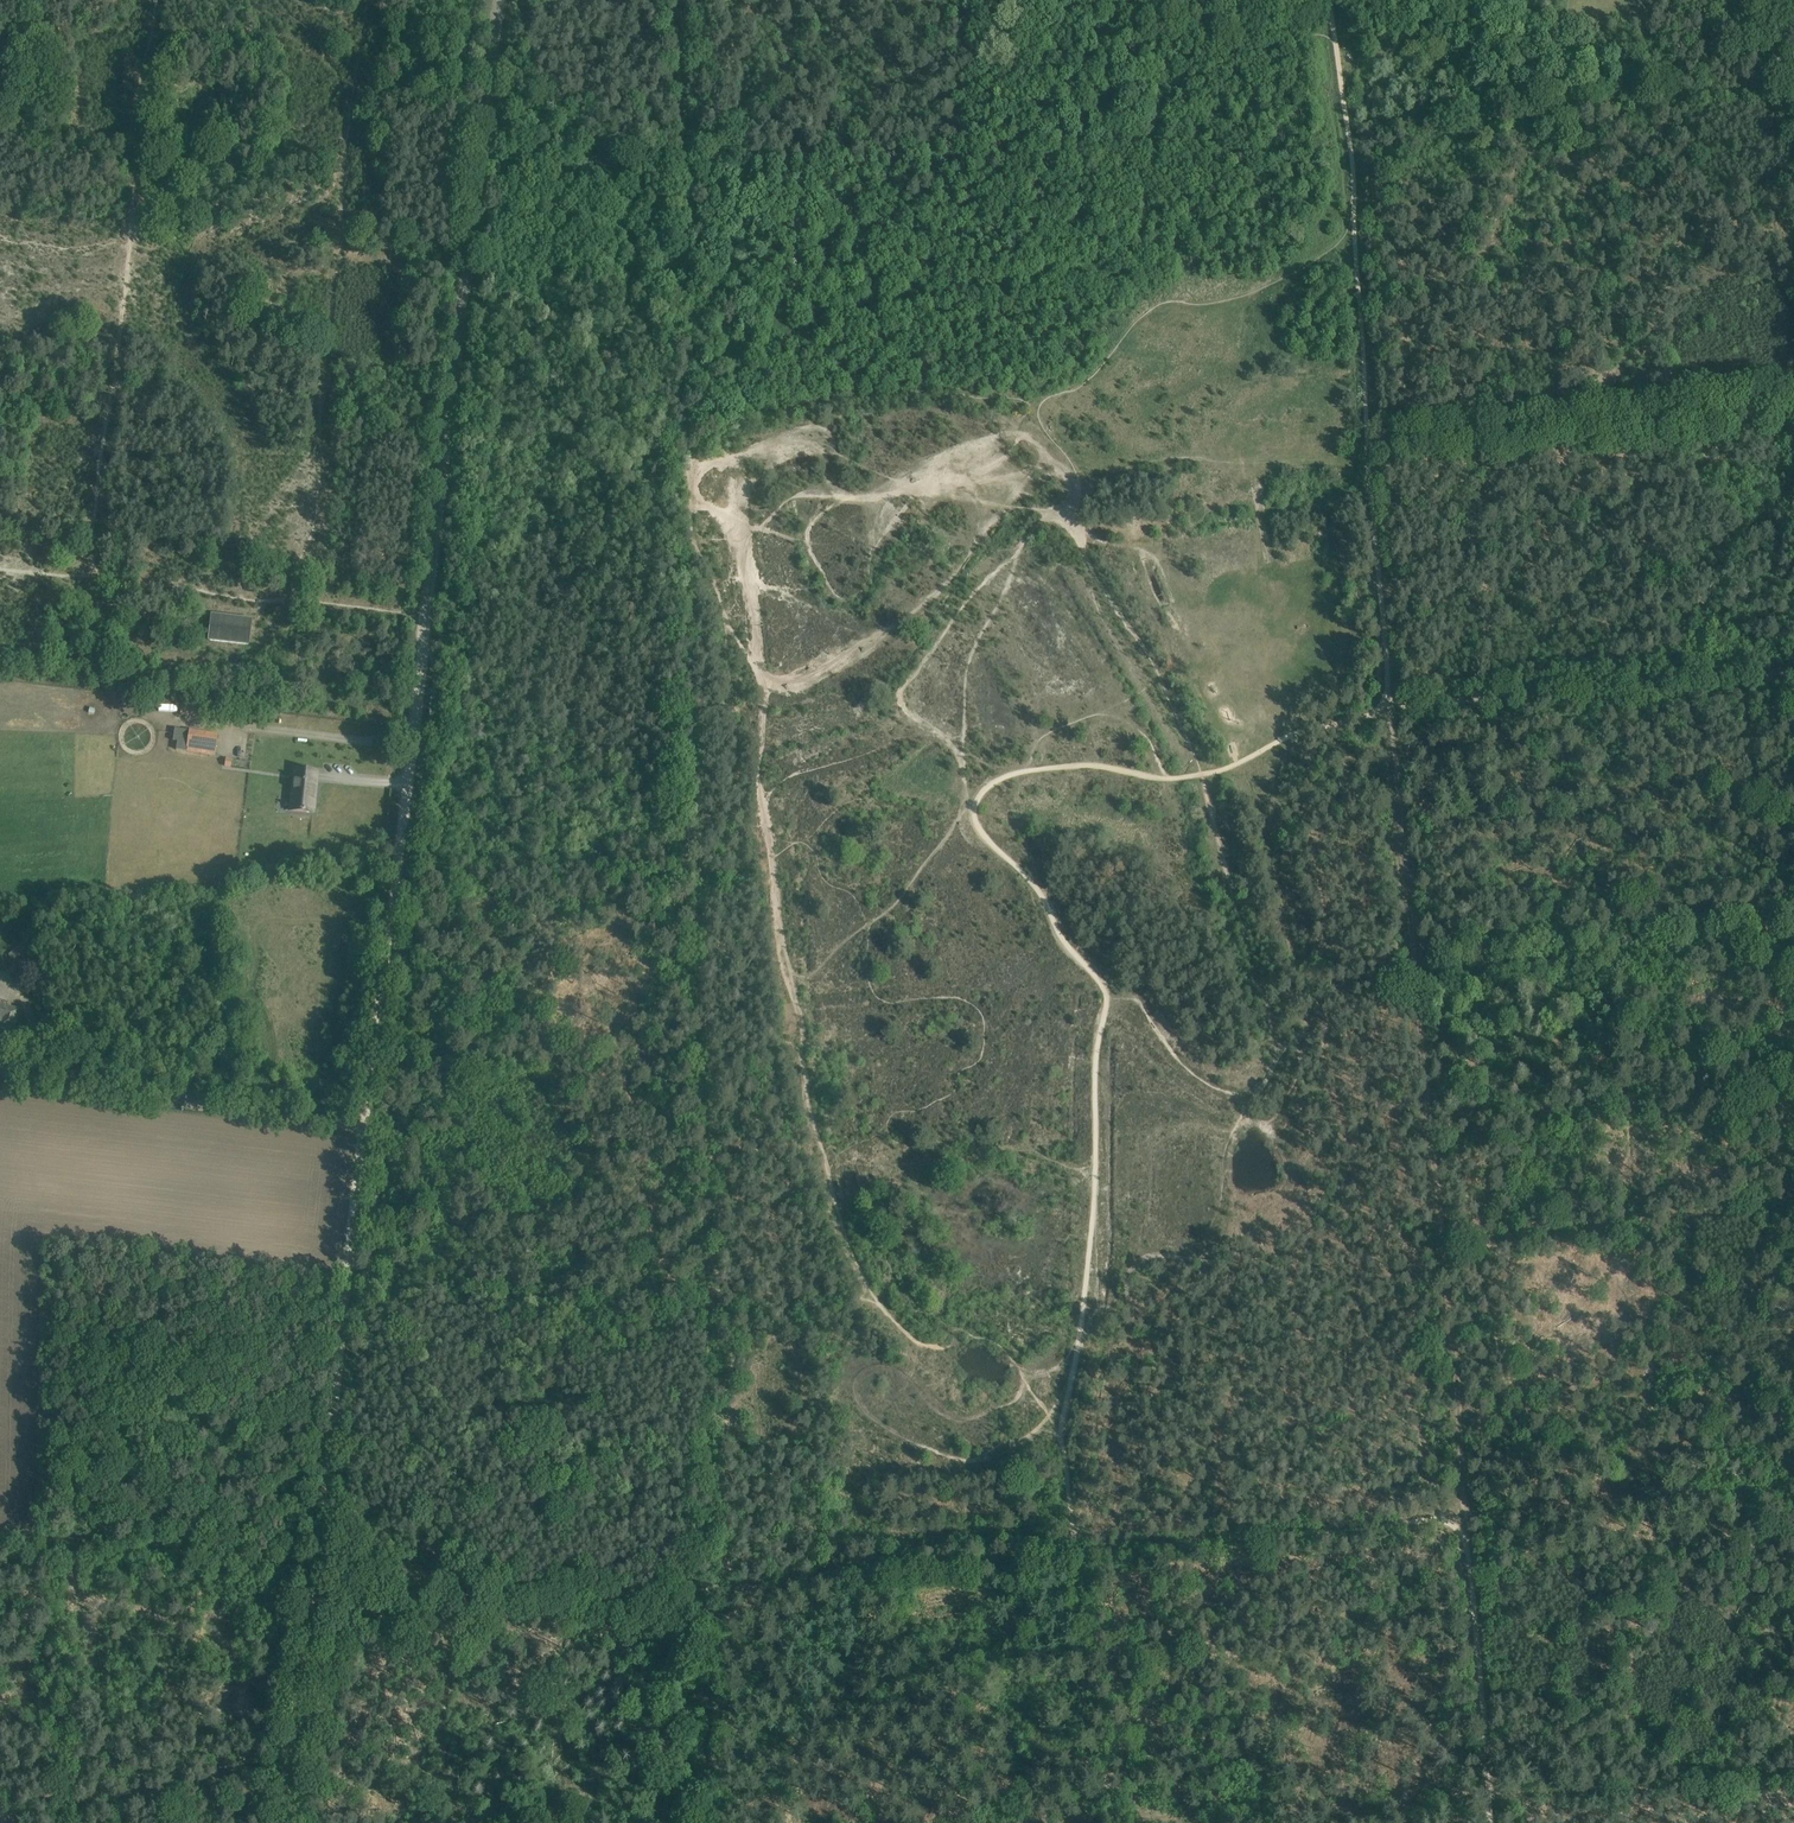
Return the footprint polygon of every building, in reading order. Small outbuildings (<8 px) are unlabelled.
[(248,644),(251,619),(212,615),(209,640),(248,644)] [(183,701),(181,714),(211,717),(213,704),(183,701)] [(218,734),(175,728),(173,741),(178,741),(177,750),(215,755),(218,734)] [(234,762),(248,764),(247,766),(250,767),(251,762),(226,757),(224,766),(231,768),(232,764),(233,764),(234,762)] [(292,810),(313,812),(314,798),(312,798),(313,794),(315,794),(316,781),(314,781),(315,772),(317,772),(317,771),(294,769),(292,798),(293,798),(292,810)] [(17,963),(29,954),(21,944),(9,954),(17,963)] [(41,970),(52,961),(40,947),(29,956),(41,970)] [(32,982),(41,992),(53,983),(44,972),(32,982)] [(2,1021),(1,1025),(13,1029),(18,1010),(0,1005),(0,1021),(2,1021)]
